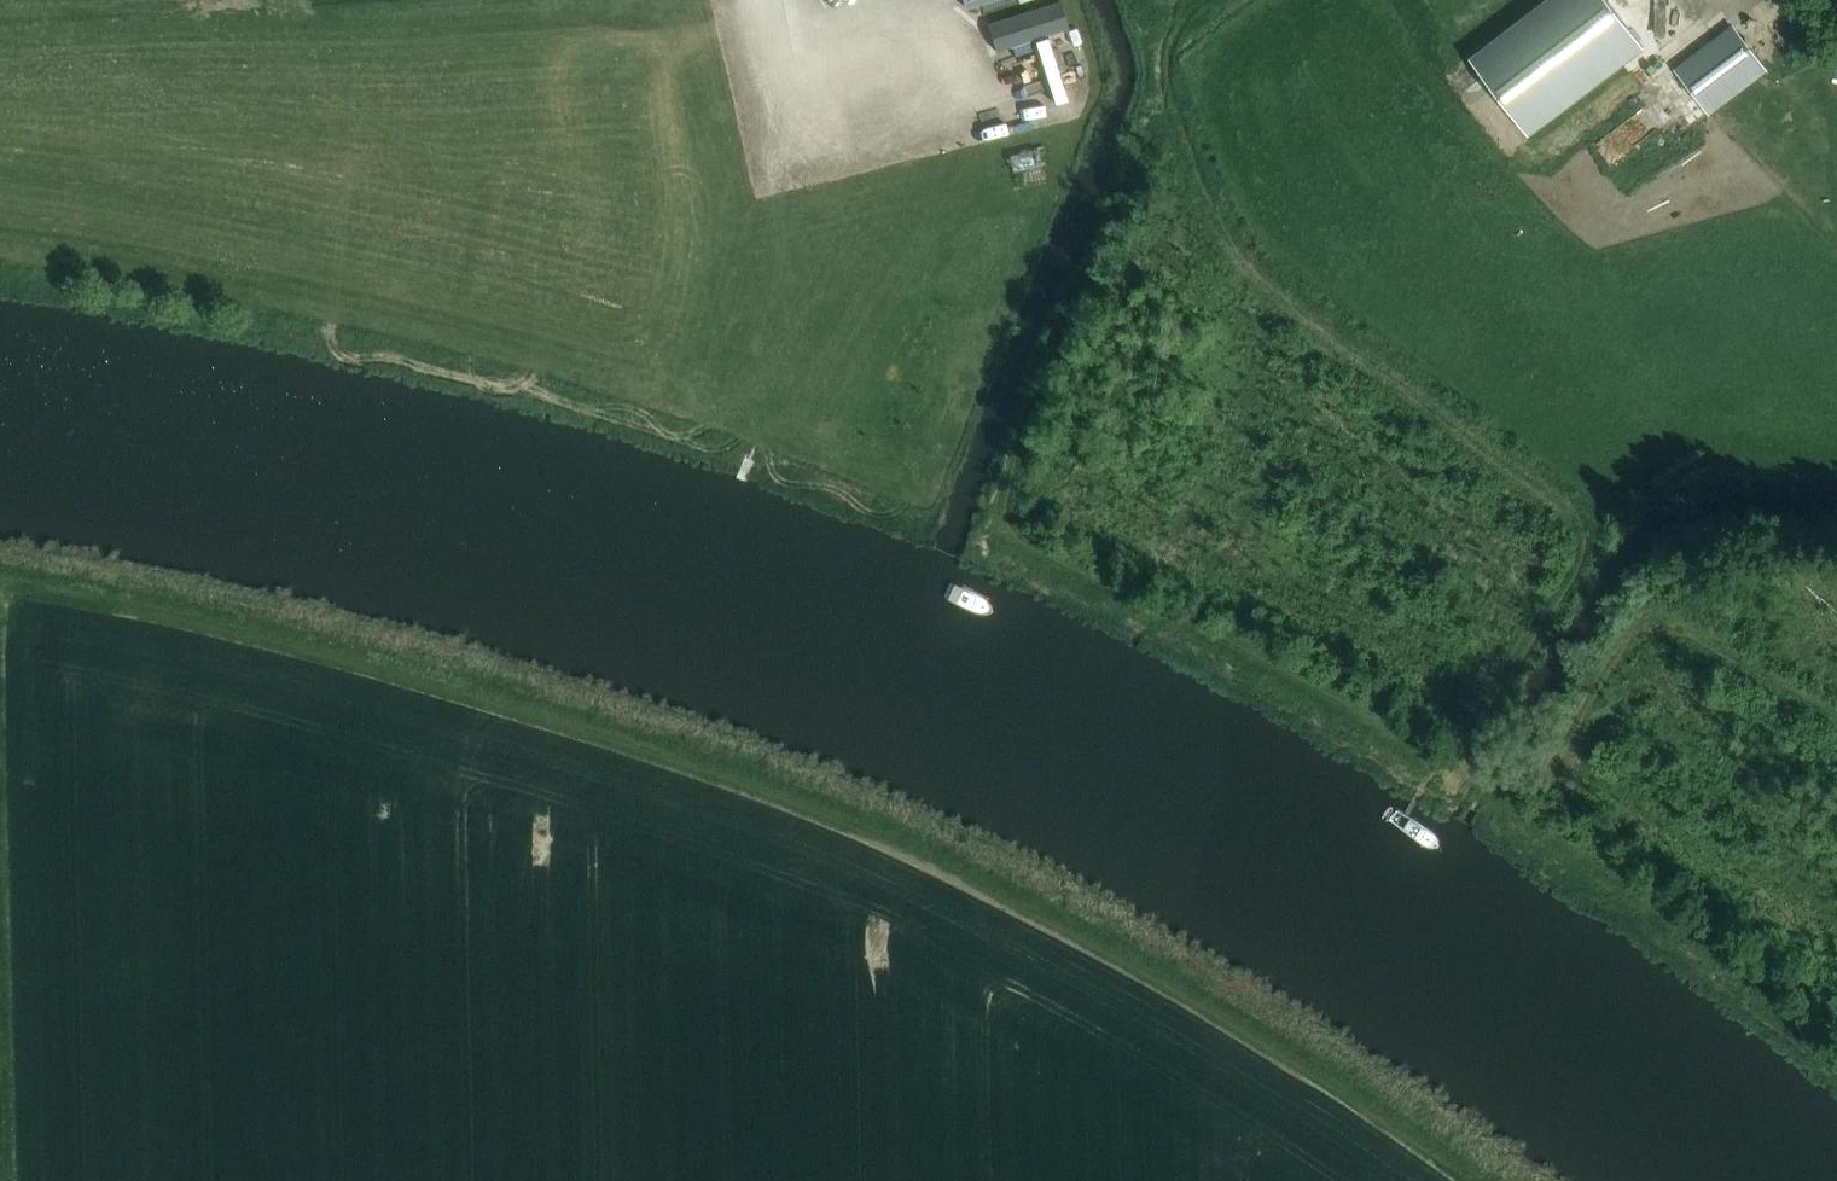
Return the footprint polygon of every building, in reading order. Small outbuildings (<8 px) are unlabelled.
[(1068,26),(1060,0),(987,23),(996,49),(1068,26)] [(1644,46),(1609,0),(1545,0),(1470,57),(1529,134),(1644,46)] [(1655,42),(1710,1),(1710,0),(1624,0),(1655,42)] [(1710,110),(1746,82),(1765,68),(1733,25),(1677,67),(1710,110)]
